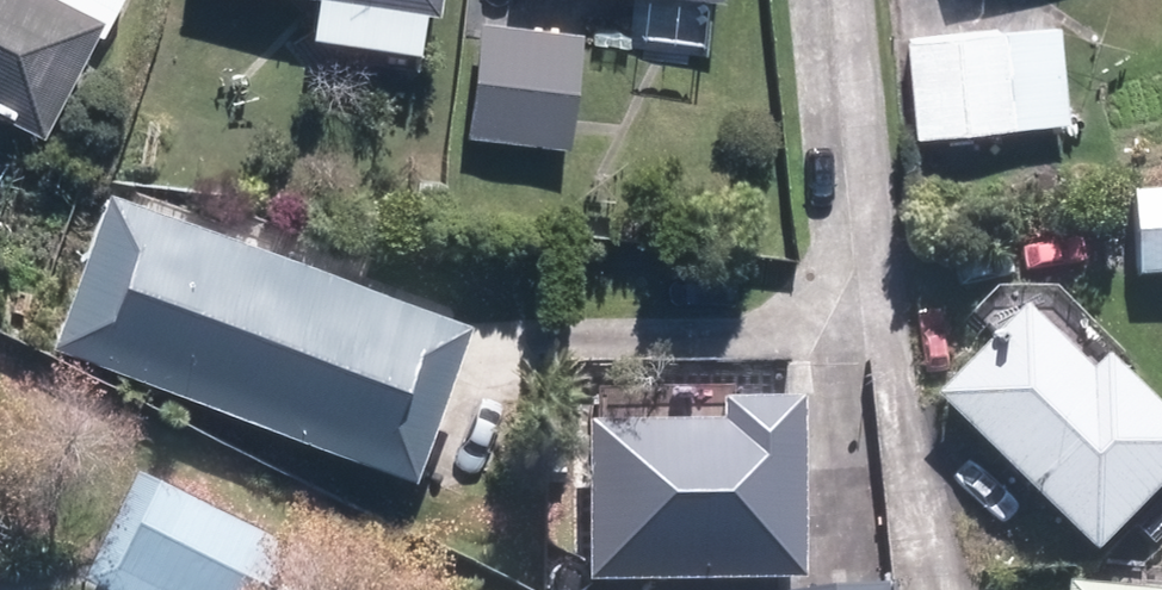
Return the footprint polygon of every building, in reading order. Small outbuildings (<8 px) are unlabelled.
[(45,137),(97,32),(102,36),(121,0),(0,0),(0,115),(45,137)] [(442,10),(443,0),(367,0),(442,10)] [(466,137),(571,150),(583,30),(478,19),(466,137)] [(900,42),(913,140),(1068,121),(1055,22),(900,42)] [(421,457),(472,301),(112,184),(61,338),(421,457)] [(1139,278),(1161,277),(1161,194),(1136,195),(1139,278)] [(1097,557),(1161,491),(1161,411),(1108,358),(1092,375),(1026,311),(937,401),(1097,557)] [(590,584),(807,584),(808,406),(728,404),(728,426),(654,426),(653,396),(591,397),(590,584)] [(290,554),(139,474),(81,582),(92,588),(96,589),(271,589),(290,554)]
